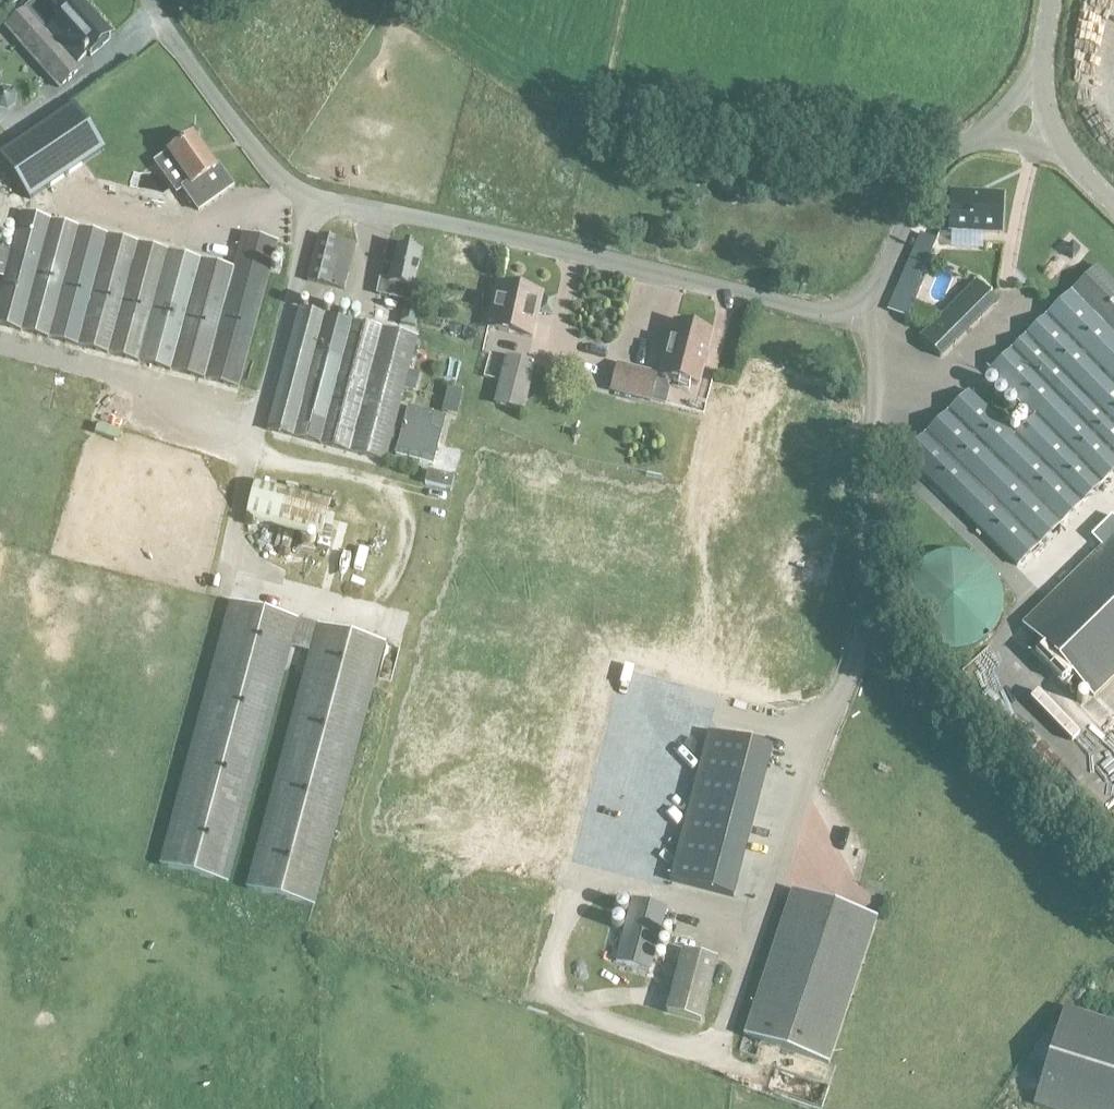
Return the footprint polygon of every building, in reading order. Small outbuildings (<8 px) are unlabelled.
[(55,18),(57,20),(46,29),(27,7),(4,27),(65,96),(88,76),(79,66),(109,40),(75,1),(55,18)] [(2,87),(0,88),(0,107),(7,108),(14,103),(15,95),(10,88),(2,87)] [(95,152),(66,109),(0,153),(0,167),(23,201),(95,152)] [(218,165),(215,167),(192,135),(168,153),(190,182),(182,188),(199,210),(233,185),(218,165)] [(1003,195),(951,193),(950,231),(1001,233),(1003,195)] [(11,251),(0,248),(0,276),(4,277),(0,292),(0,326),(140,363),(234,386),(254,302),(271,243),(249,237),(240,269),(168,249),(106,235),(21,212),(11,251)] [(886,311),(907,320),(924,283),(919,281),(937,241),(919,233),(886,311)] [(318,235),(306,282),(344,292),(356,245),(318,235)] [(1081,251),(1072,244),(1064,251),(1072,257),(1077,255),(1081,251)] [(392,266),(389,280),(380,278),(376,294),(411,302),(422,253),(388,245),(384,264),(392,266)] [(488,324),(507,328),(533,334),(543,291),(499,280),(488,324)] [(677,325),(676,328),(664,378),(700,387),(713,334),(677,325)] [(324,353),(332,330),(322,326),(314,349),(324,353)] [(534,364),(507,358),(496,405),(523,411),(534,364)] [(617,364),(610,392),(652,402),(666,406),(669,390),(666,383),(657,380),(658,375),(617,364)] [(409,408),(397,456),(435,466),(447,418),(409,408)] [(106,424),(103,434),(153,449),(156,439),(106,424)] [(343,458),(346,425),(323,424),(321,457),(343,458)] [(1090,439),(1081,456),(1102,467),(1094,482),(1113,492),(1113,452),(1090,439)] [(1045,445),(1023,465),(1080,526),(1100,507),(1059,463),(1061,462),(1045,445)] [(454,478),(428,471),(425,483),(451,490),(454,478)] [(331,499),(256,479),(246,517),(322,537),(331,499)] [(991,504),(982,516),(1012,538),(1021,526),(991,504)] [(263,566),(284,570),(288,550),(267,546),(263,566)] [(966,675),(1019,628),(1008,616),(1015,609),(979,569),(969,578),(956,563),(906,608),(966,675)] [(782,611),(782,600),(761,600),(761,610),(782,611)] [(489,778),(495,754),(503,756),(519,697),(500,692),(478,775),(489,778)] [(409,824),(432,708),(414,705),(391,820),(409,824)] [(772,750),(708,733),(669,881),(734,898),(772,750)] [(476,788),(461,838),(482,844),(496,793),(476,788)] [(829,1063),(877,917),(792,889),(744,1035),(829,1063)] [(632,898),(614,962),(650,972),(667,908),(632,898)] [(701,1022),(718,960),(683,950),(667,1013),(701,1022)] [(1047,1108),(1113,1108),(1113,1023),(1064,1007),(1033,1105),(1047,1108)]
